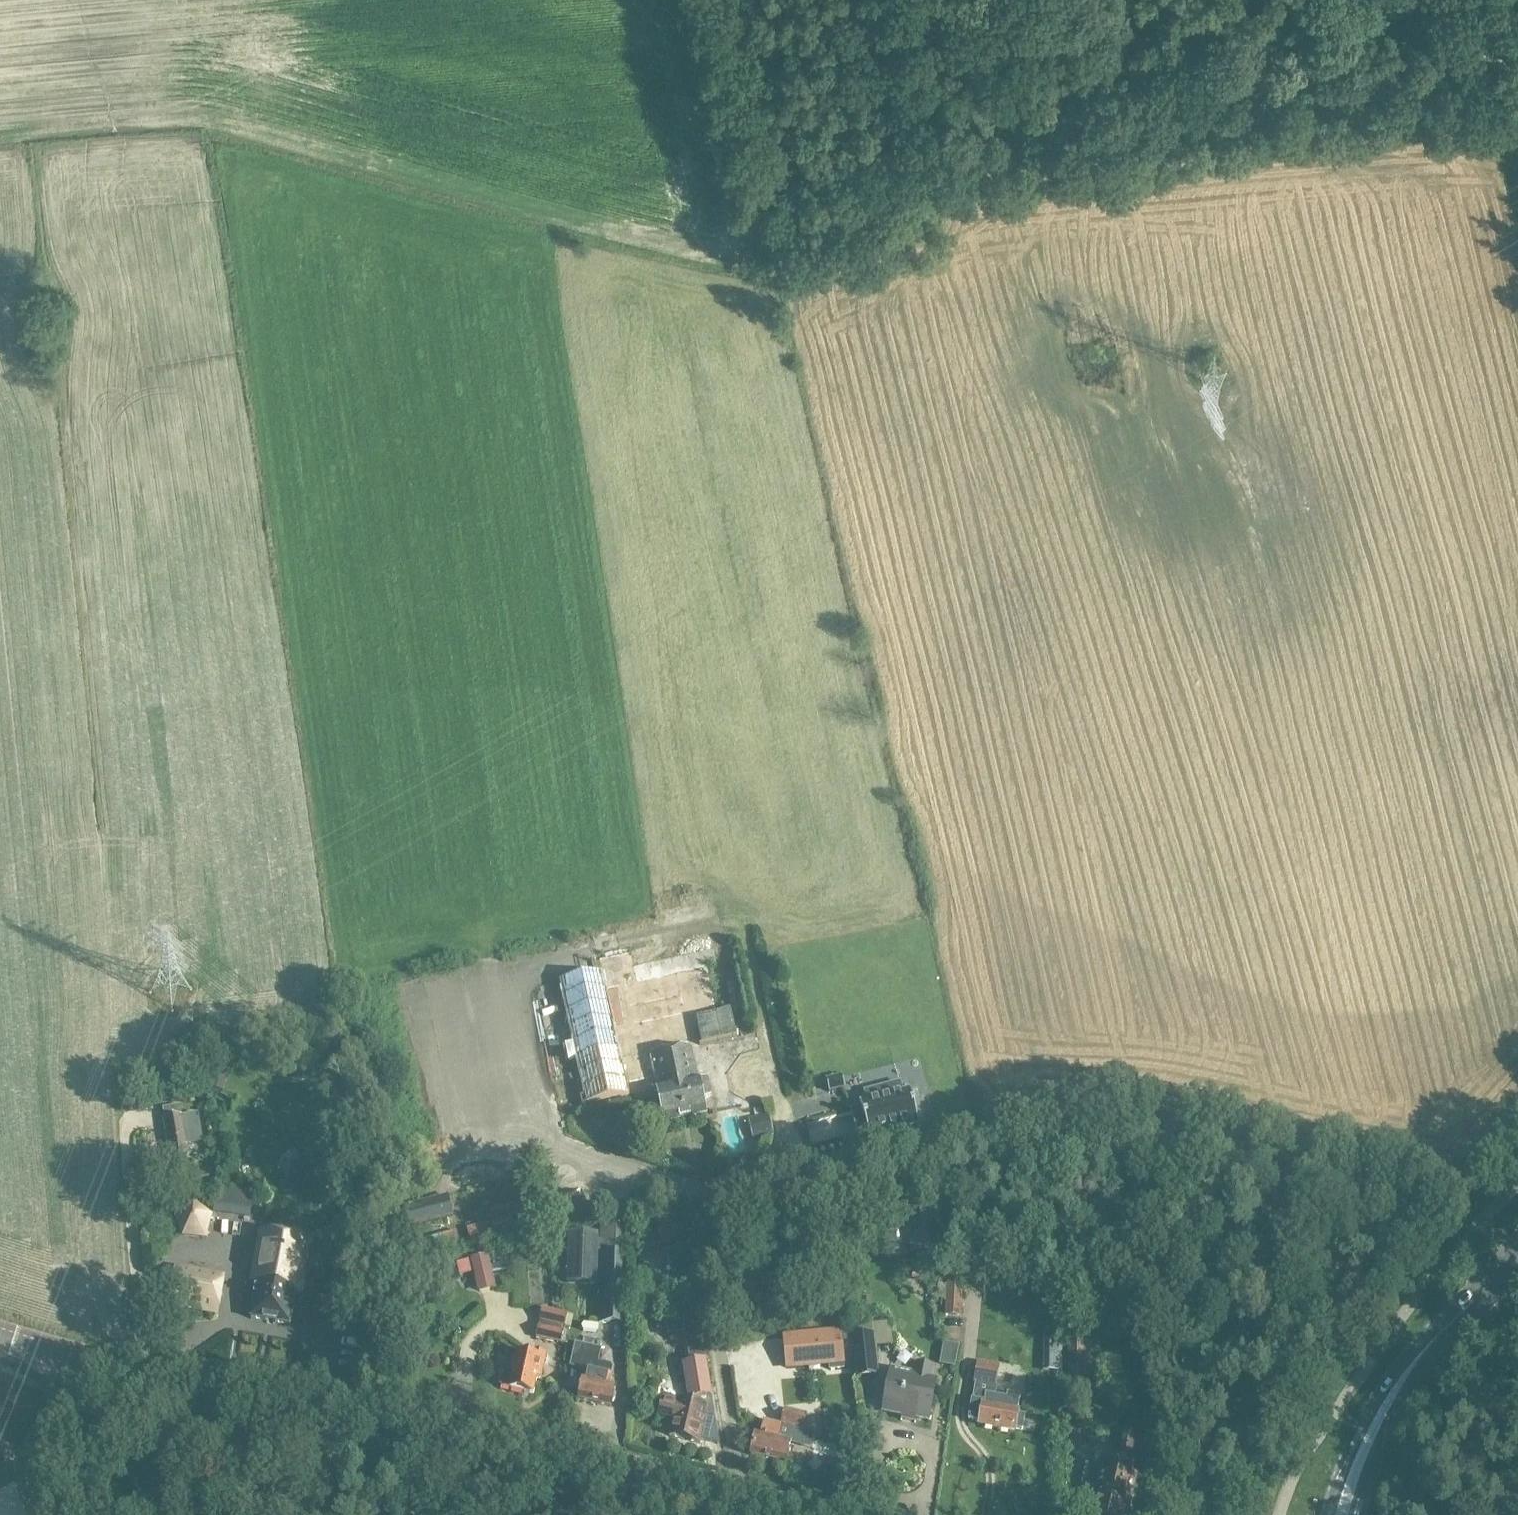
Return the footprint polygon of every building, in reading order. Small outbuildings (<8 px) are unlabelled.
[(743,1002),(740,979),(731,980),(733,1003),(743,1002)] [(559,995),(545,996),(549,1031),(563,1029),(559,995)] [(696,1018),(701,1046),(707,1045),(707,1044),(737,1038),(731,1011),(717,1014),(696,1018)] [(751,1045),(766,1042),(764,1029),(748,1031),(751,1045)] [(692,1047),(650,1056),(664,1124),(707,1115),(703,1098),(712,1096),(708,1078),(699,1080),(699,1079),(695,1059),(692,1047)] [(841,1076),(827,1080),(830,1093),(845,1089),(841,1076)] [(865,1092),(868,1101),(860,1103),(861,1109),(851,1111),(857,1134),(867,1132),(869,1137),(919,1124),(910,1090),(902,1092),(900,1083),(865,1092)] [(198,1113),(182,1116),(180,1106),(162,1109),(164,1120),(171,1158),(189,1155),(187,1146),(203,1143),(198,1113)] [(755,1150),(752,1106),(731,1107),(734,1151),(755,1150)] [(368,1141),(369,1149),(381,1148),(379,1139),(368,1141)] [(382,1156),(381,1148),(369,1149),(370,1157),(382,1156)] [(199,1183),(221,1180),(218,1162),(200,1165),(200,1167),(196,1168),(199,1183)] [(376,1189),(388,1188),(387,1179),(375,1181),(376,1189)] [(224,1181),(219,1208),(258,1215),(263,1188),(224,1181)] [(389,1196),(388,1188),(376,1189),(378,1197),(389,1196)] [(881,1231),(925,1227),(921,1193),(877,1197),(881,1231)] [(190,1203),(181,1211),(185,1223),(189,1233),(201,1235),(212,1235),(216,1224),(219,1212),(210,1204),(201,1198),(190,1203)] [(412,1216),(417,1241),(436,1238),(431,1212),(412,1216)] [(417,1241),(412,1216),(394,1220),(399,1245),(417,1241)] [(599,1295),(599,1324),(609,1325),(628,1325),(630,1255),(631,1226),(600,1226),(600,1243),(600,1252),(600,1254),(599,1295)] [(264,1278),(257,1313),(297,1320),(303,1285),(308,1286),(316,1237),(267,1228),(259,1278),(264,1278)] [(563,1233),(553,1234),(556,1253),(565,1252),(563,1233)] [(568,1236),(567,1285),(596,1285),(596,1252),(600,1252),(600,1243),(596,1243),(596,1236),(568,1236)] [(554,1246),(532,1248),(533,1257),(555,1255),(554,1246)] [(507,1263),(491,1266),(492,1275),(509,1272),(507,1263)] [(183,1264),(176,1304),(225,1313),(232,1273),(183,1264)] [(953,1277),(950,1313),(966,1314),(968,1277),(953,1277)] [(543,1310),(540,1322),(564,1327),(566,1328),(568,1315),(543,1310)] [(540,1322),(539,1326),(563,1332),(564,1327),(540,1322)] [(1077,1386),(1085,1386),(1085,1325),(1076,1325),(1077,1386)] [(538,1326),(535,1338),(561,1344),(563,1332),(539,1326),(538,1326)] [(1062,1372),(1062,1331),(1045,1330),(1044,1372),(1062,1372)] [(845,1366),(842,1331),(783,1336),(786,1371),(845,1366)] [(852,1336),(851,1336),(856,1380),(880,1377),(876,1349),(874,1334),(852,1336)] [(575,1345),(570,1368),(586,1371),(583,1382),(579,1400),(611,1408),(612,1403),(615,1401),(616,1396),(614,1393),(615,1389),(609,1388),(611,1377),(595,1373),(600,1351),(575,1345)] [(503,1373),(500,1386),(509,1388),(509,1389),(524,1393),(531,1394),(533,1395),(536,1379),(540,1380),(545,1356),(532,1353),(531,1358),(516,1354),(512,1374),(503,1373)] [(919,1365),(917,1376),(936,1380),(939,1366),(939,1364),(921,1360),(920,1365),(919,1365)] [(713,1394),(707,1362),(690,1365),(687,1366),(693,1398),(713,1394)] [(977,1399),(974,1419),(986,1421),(986,1423),(1020,1429),(1020,1427),(1028,1428),(1031,1415),(1023,1413),(1026,1394),(1013,1392),(1013,1396),(1001,1394),(1005,1368),(985,1364),(982,1382),(979,1399),(977,1399)] [(936,1380),(917,1376),(896,1372),(889,1410),(934,1418),(941,1381),(940,1381),(936,1380)] [(663,1399),(659,1417),(673,1420),(669,1437),(700,1445),(700,1441),(719,1446),(713,1415),(707,1413),(708,1410),(709,1404),(680,1397),(679,1403),(677,1402),(663,1399)] [(756,1437),(751,1457),(786,1465),(787,1461),(791,1462),(793,1450),(789,1449),(790,1444),(787,1444),(790,1429),(801,1431),(804,1416),(785,1411),(781,1427),(764,1423),(761,1438),(756,1437)] [(1140,1444),(1122,1439),(1120,1449),(1137,1453),(1140,1444)] [(1088,1480),(1104,1483),(1100,1499),(1105,1500),(1101,1514),(1133,1514),(1135,1504),(1133,1503),(1135,1493),(1140,1463),(1113,1458),(1111,1464),(1092,1460),(1088,1480)]
